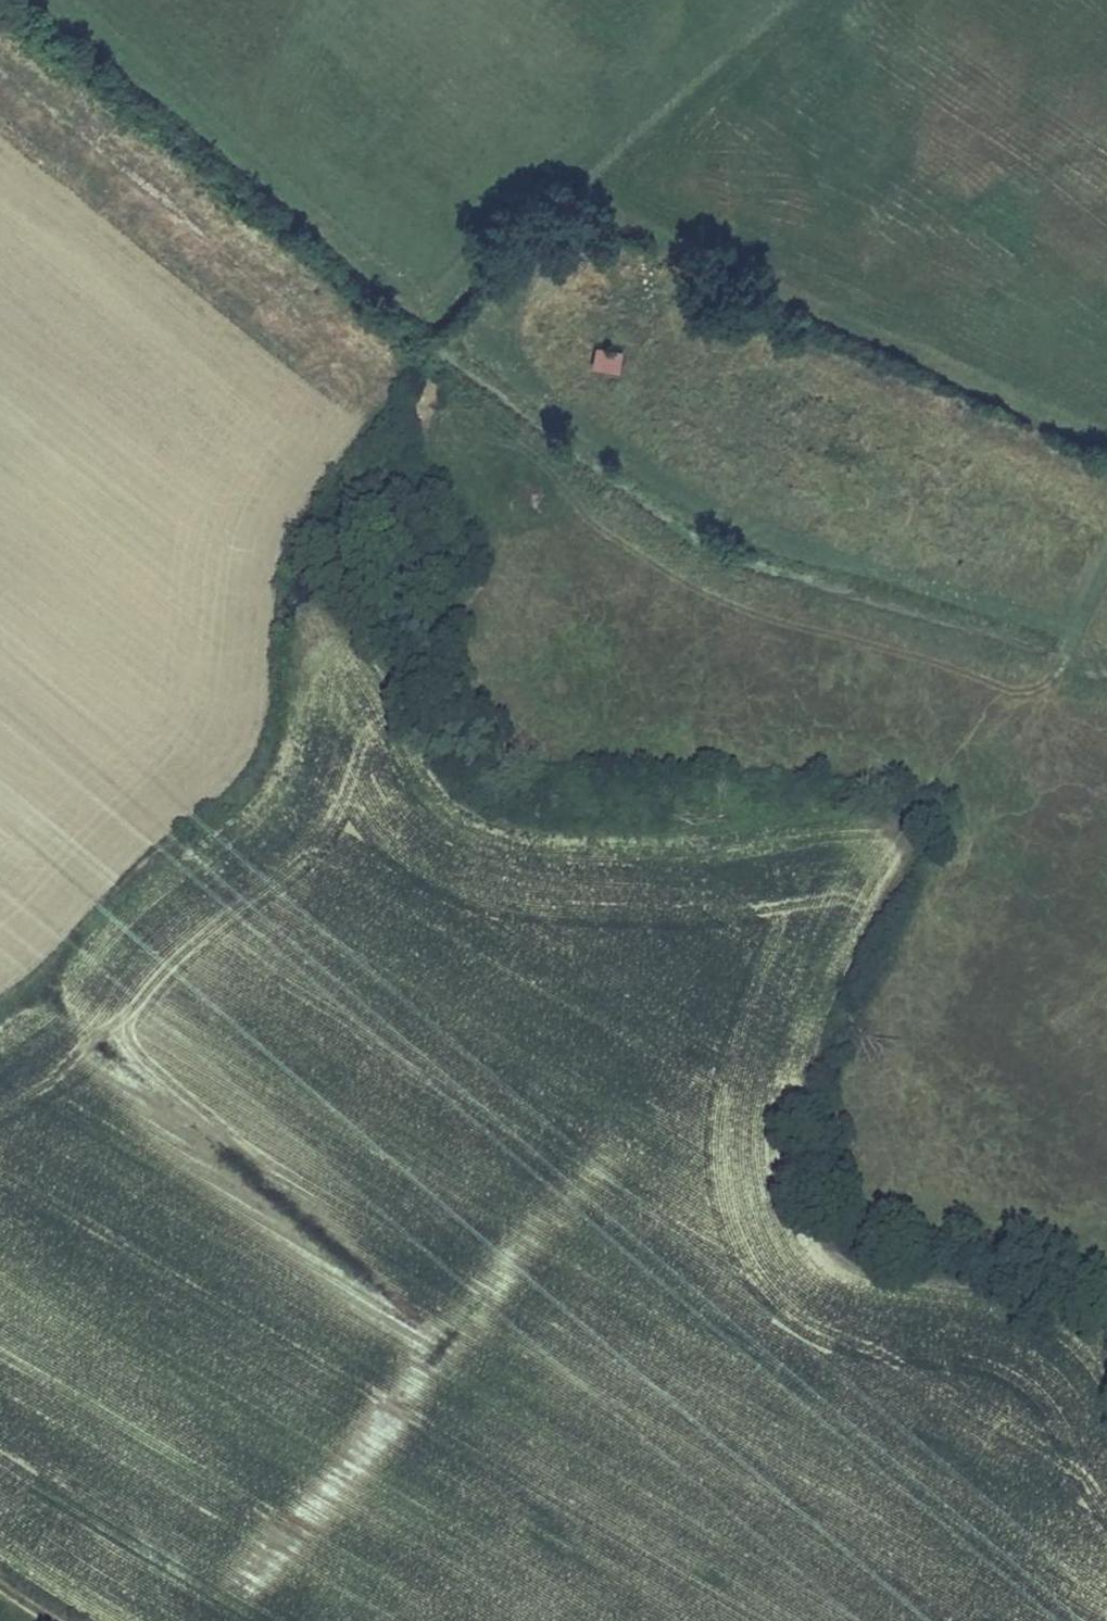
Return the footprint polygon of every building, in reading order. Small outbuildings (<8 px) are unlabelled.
[(593,347),(591,369),(620,371),(622,349),(593,347)]
